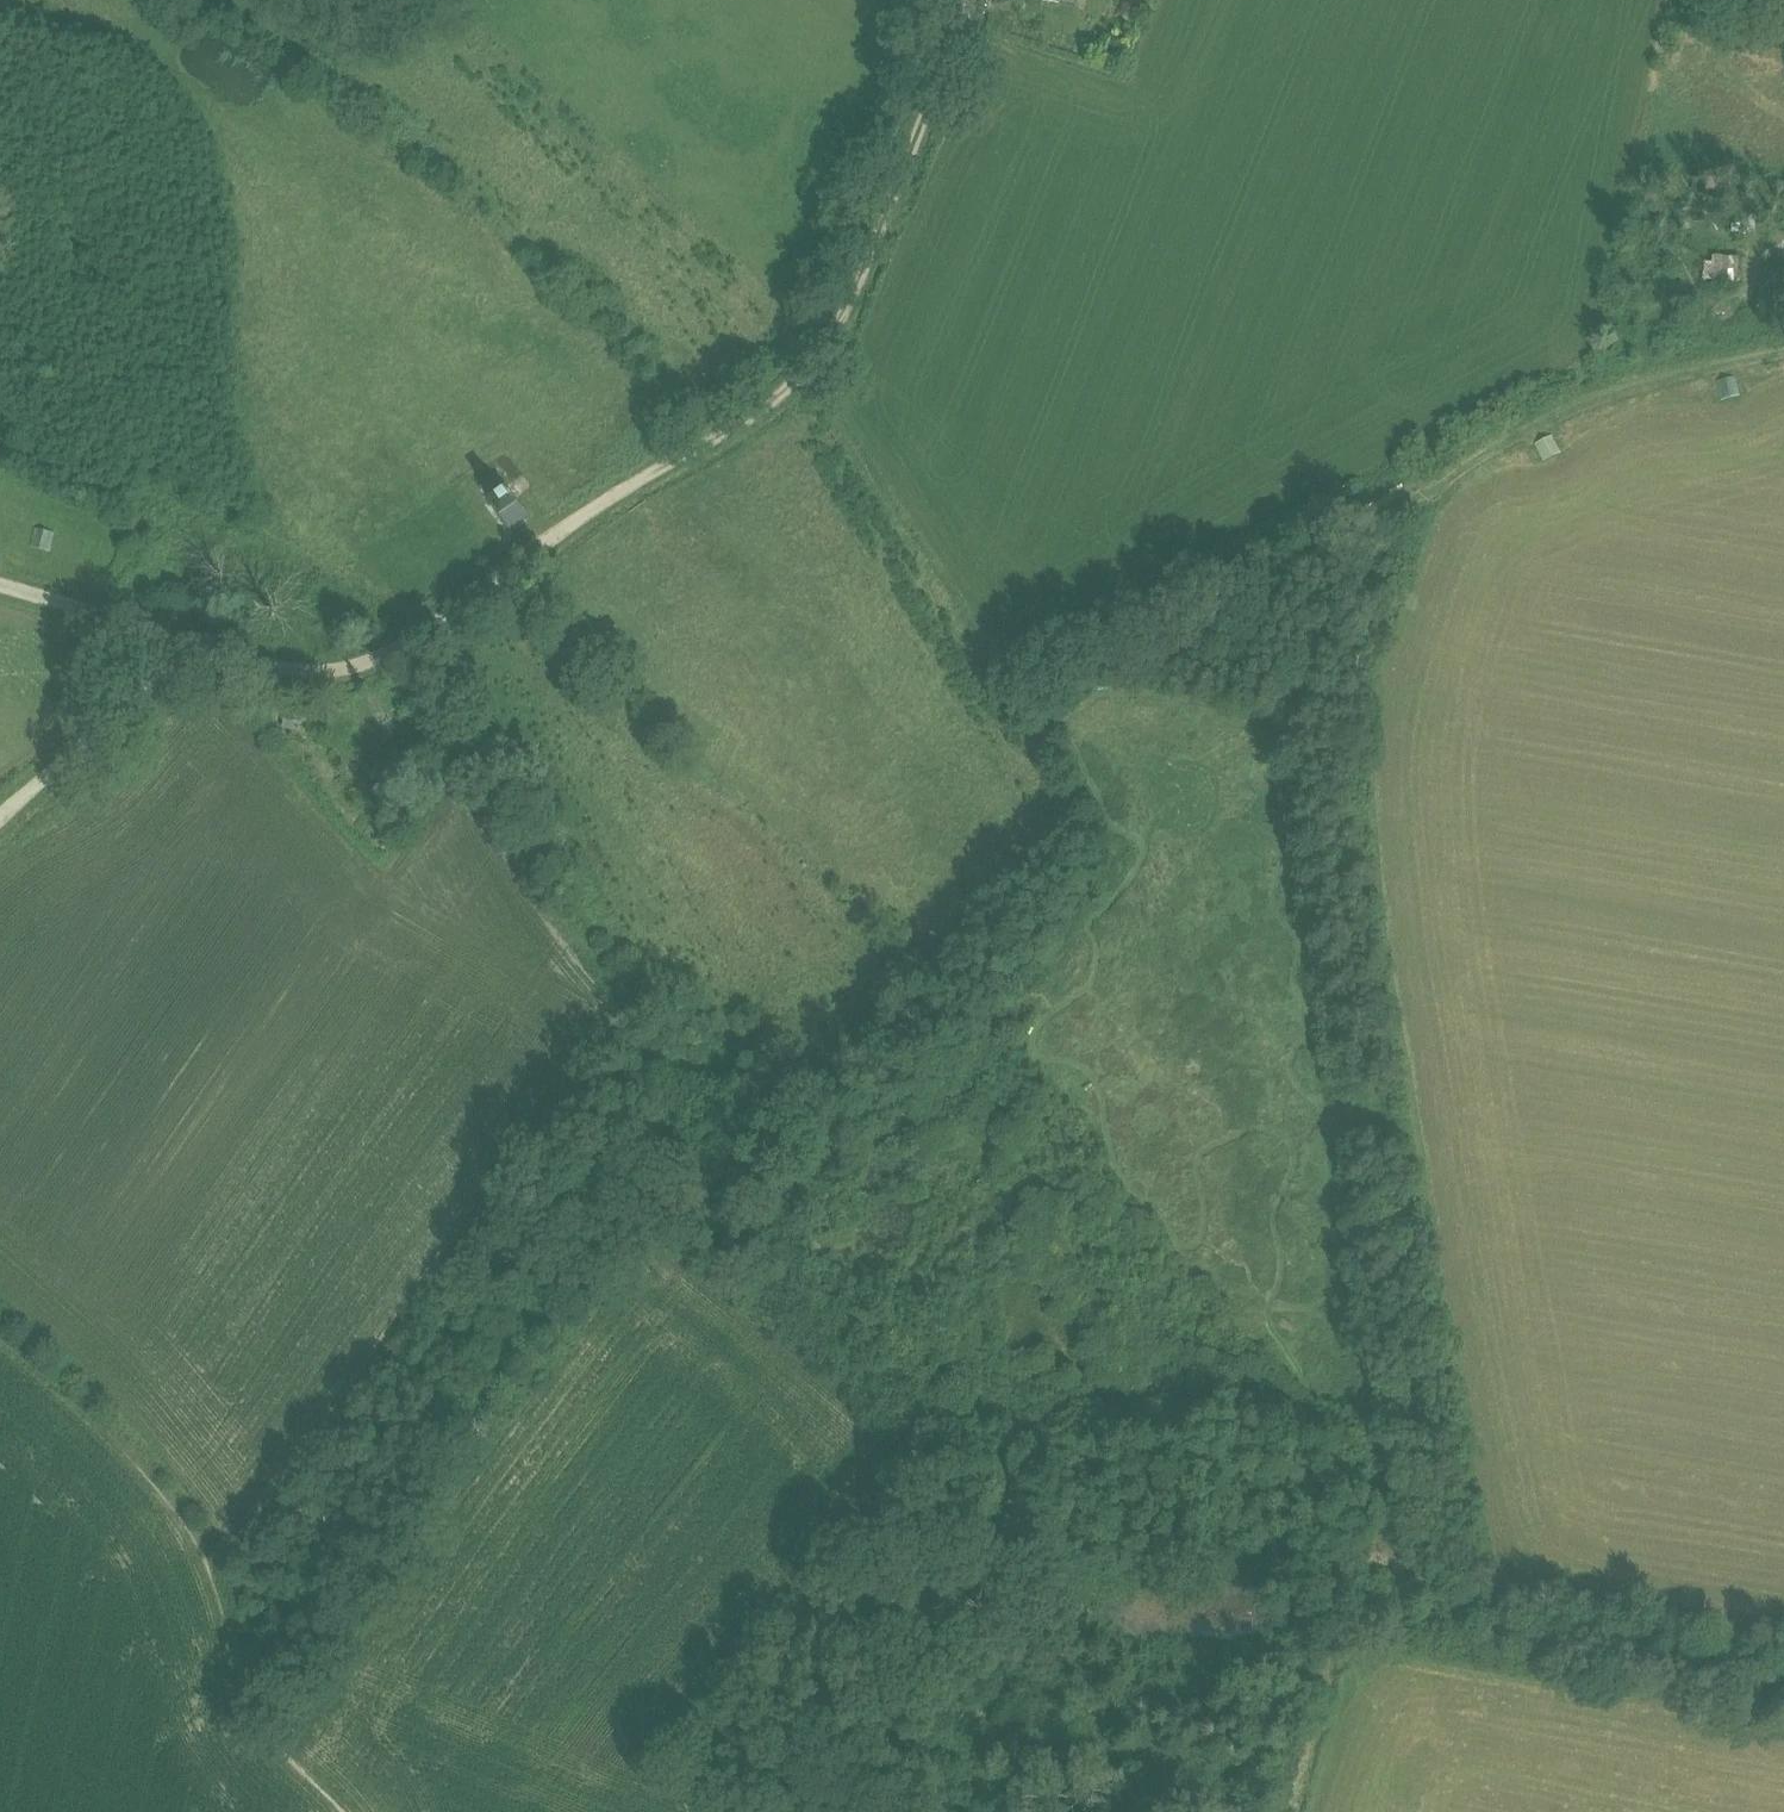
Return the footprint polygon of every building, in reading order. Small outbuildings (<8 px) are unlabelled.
[(1735,377),(1716,381),(1720,400),(1739,396),(1735,377)] [(1559,451),(1552,435),(1534,444),(1541,460),(1559,451)] [(509,530),(530,514),(499,472),(478,487),(509,530)] [(36,528),(29,546),(49,553),(55,535),(36,528)]
